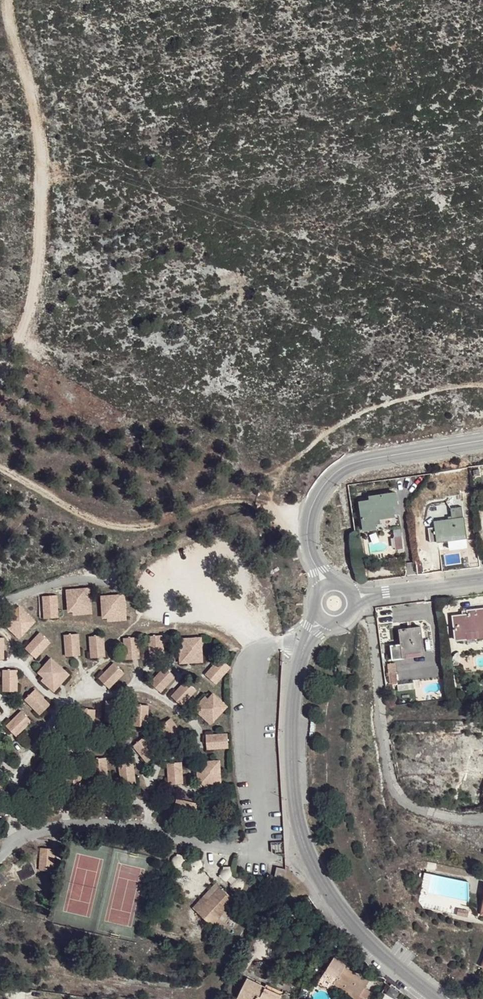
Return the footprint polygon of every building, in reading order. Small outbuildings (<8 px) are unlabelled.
[(400,493),(374,496),(375,501),(362,502),(365,529),(371,529),(377,528),(377,524),(383,523),(383,518),(397,516),(396,507),(401,506),(400,493)] [(437,527),(439,542),(453,540),(467,538),(464,519),(462,508),(451,510),(453,520),(436,523),(437,527)] [(431,543),(439,542),(437,527),(429,528),(431,543)] [(396,550),(404,549),(401,531),(393,533),(396,550)] [(92,585),(67,587),(68,608),(74,608),(74,612),(94,610),(92,585)] [(58,592),(43,593),(44,615),(60,614),(58,592)] [(128,617),(126,592),(102,594),(104,614),(108,614),(109,619),(128,617)] [(36,619),(19,603),(16,606),(13,604),(0,618),(20,636),(36,619)] [(467,633),(482,631),(482,610),(468,611),(468,615),(454,617),(456,641),(468,639),(467,633)] [(425,652),(422,628),(412,629),(401,631),(403,640),(391,642),(393,656),(425,652)] [(53,641),(43,631),(28,646),(39,657),(53,641)] [(79,631),(64,633),(67,655),(81,653),(79,631)] [(467,633),(468,639),(482,638),(482,631),(467,633)] [(104,633),(89,634),(91,656),(106,655),(104,633)] [(160,638),(145,639),(147,661),(162,659),(160,638)] [(200,639),(181,641),(181,648),(177,648),(178,666),(202,664),(200,639)] [(134,640),(120,641),(122,663),(137,661),(134,640)] [(53,655),(41,669),(46,674),(43,677),(56,689),(72,672),(53,655)] [(216,685),(231,667),(220,658),(205,675),(216,685)] [(398,684),(394,663),(386,664),(390,685),(398,684)] [(17,665),(2,667),(5,689),(19,687),(17,665)] [(121,677),(110,667),(95,682),(105,693),(121,677)] [(173,680),(163,670),(148,686),(159,696),(173,680)] [(195,693),(184,683),(170,699),(180,709),(195,693)] [(35,687),(25,698),(41,713),(51,702),(35,687)] [(228,708),(213,695),(209,701),(205,698),(193,711),(211,727),(228,708)] [(147,703),(133,704),(134,726),(149,724),(147,703)] [(96,704),(81,706),(83,727),(98,726),(96,704)] [(34,716),(23,706),(8,722),(19,732),(34,716)] [(171,722),(159,731),(173,748),(184,739),(171,722)] [(145,732),(133,741),(146,758),(158,749),(145,732)] [(230,749),(228,734),(207,737),(209,752),(230,749)] [(107,753),(93,755),(95,776),(109,775),(107,753)] [(184,757),(169,758),(171,780),(186,779),(184,757)] [(134,760),(119,761),(121,783),(135,782),(134,760)] [(203,771),(198,772),(200,789),(224,787),(222,763),(202,764),(203,771)] [(195,814),(198,799),(176,796),(174,810),(195,814)] [(38,848),(38,871),(55,871),(55,848),(38,848)] [(291,874),(282,872),(280,883),(289,885),(291,874)] [(212,899),(200,911),(217,930),(242,906),(225,888),(212,899)] [(196,907),(200,911),(212,899),(208,895),(196,907)] [(467,920),(468,914),(457,911),(456,918),(467,920)] [(327,966),(338,973),(362,988),(366,980),(354,973),(343,966),(344,964),(332,957),(327,966)] [(362,988),(338,973),(327,966),(323,971),(335,978),(332,984),(339,989),(356,998),(359,992),(362,988)] [(280,992),(272,989),(265,985),(264,987),(246,979),(237,998),(238,998),(277,998),(280,992)] [(350,998),(355,998),(356,998),(339,989),(338,992),(350,998)]
